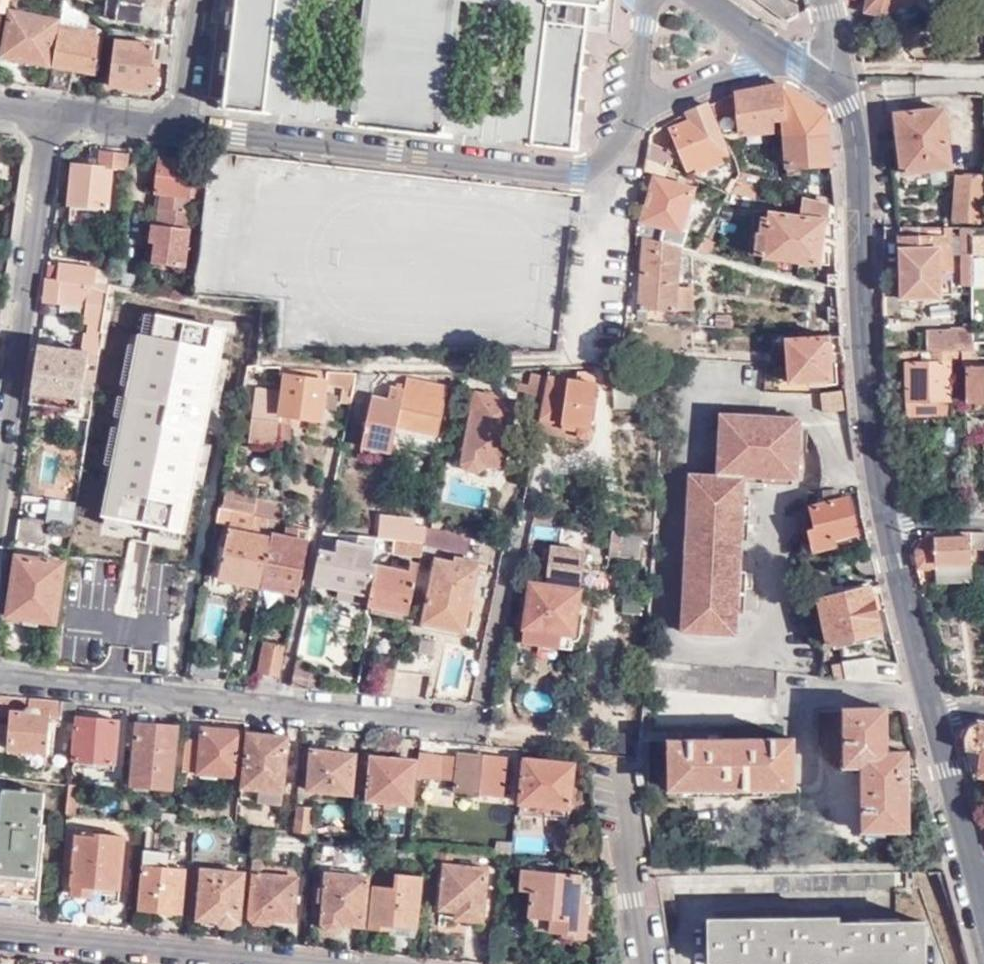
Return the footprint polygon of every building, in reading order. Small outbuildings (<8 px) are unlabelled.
[(1,12),(6,13),(8,0),(0,0),(0,19),(1,12)] [(164,26),(167,0),(109,0),(109,11),(112,17),(117,20),(164,26)] [(237,6),(229,6),(227,29),(233,29),(231,53),(223,53),(221,75),(228,76),(225,98),(221,98),(220,109),(271,115),(272,107),(298,109),(297,118),(318,121),(319,113),(345,115),(344,125),(386,130),(407,132),(453,138),(454,129),(478,132),(478,139),(500,142),(501,135),(526,138),(525,145),(578,152),(580,140),(573,139),(576,117),(579,117),(579,114),(582,115),(582,112),(585,111),(586,99),(584,99),(584,97),(581,96),(581,93),(579,93),(582,68),(585,69),(584,66),(588,66),(588,64),(592,63),(594,51),(590,51),(591,47),(587,47),(588,44),(586,44),(590,1),(596,1),(596,5),(599,5),(599,8),(603,8),(604,6),(606,6),(606,4),(609,4),(609,0),(238,0),(237,6)] [(798,12),(795,0),(760,0),(787,19),(798,12)] [(865,13),(887,18),(922,0),(867,0),(865,13)] [(67,1),(50,89),(70,91),(75,69),(98,73),(106,31),(97,30),(97,33),(87,31),(88,25),(84,25),(87,13),(67,1)] [(3,54),(51,64),(60,20),(13,10),(3,54)] [(135,41),(136,31),(110,28),(109,37),(118,39),(112,85),(156,90),(162,44),(135,41)] [(942,78),(983,78),(983,69),(966,69),(966,61),(942,60),(942,78)] [(786,128),(786,138),(826,131),(824,111),(784,83),(776,85),(784,117),(784,121),(786,128)] [(737,94),(738,131),(773,131),(773,117),(784,117),(776,85),(737,94)] [(708,105),(712,115),(713,118),(735,109),(730,97),(708,105)] [(647,163),(658,167),(672,172),(675,157),(681,154),(688,171),(724,156),(707,116),(712,115),(708,105),(688,113),(692,122),(671,130),(678,146),(669,150),(650,146),(647,163)] [(902,173),(950,167),(944,108),(895,114),(902,173)] [(826,131),(786,138),(786,168),(830,163),(826,131)] [(126,172),(129,153),(101,150),(99,165),(73,162),(67,207),(70,207),(105,211),(107,211),(113,171),(126,172)] [(190,197),(194,162),(160,158),(156,194),(190,197)] [(205,199),(209,164),(194,162),(190,197),(205,199)] [(647,163),(645,172),(656,174),(658,167),(647,163)] [(953,173),(952,226),(962,226),(975,227),(983,227),(983,174),(953,173)] [(641,238),(679,247),(686,248),(695,221),(687,219),(689,211),(696,213),(698,207),(691,204),(695,190),(654,178),(641,238)] [(740,187),(734,198),(748,203),(754,189),(740,187)] [(830,204),(800,195),(799,214),(772,211),(770,225),(763,224),(762,240),(768,240),(766,257),(820,263),(825,218),(829,218),(830,204)] [(105,211),(70,207),(68,223),(103,227),(105,211)] [(162,208),(159,225),(174,227),(176,210),(162,208)] [(174,227),(159,225),(154,224),(152,243),(157,244),(155,263),(187,268),(194,212),(176,210),(174,227)] [(946,226),(902,225),(901,235),(898,236),(897,273),(940,274),(951,275),(952,236),(946,235),(946,226)] [(962,284),(974,284),(974,252),(975,232),(975,227),(962,226),(962,284)] [(974,252),(983,252),(983,233),(975,232),(974,252)] [(636,236),(626,321),(645,322),(646,309),(674,311),(674,310),(690,310),(691,287),(676,287),(679,247),(641,238),(636,236)] [(707,243),(701,252),(711,255),(716,246),(707,243)] [(9,262),(0,260),(0,270),(7,272),(9,262)] [(58,277),(46,276),(42,301),(52,303),(53,295),(86,301),(83,323),(102,326),(107,294),(108,287),(96,284),(98,268),(60,262),(58,277)] [(940,274),(897,273),(896,297),(939,299),(940,274)] [(973,307),(983,307),(983,293),(973,293),(973,307)] [(136,333),(100,517),(186,534),(195,489),(202,491),(211,445),(204,444),(208,422),(210,414),(218,415),(230,359),(223,358),(229,328),(154,313),(150,336),(136,333)] [(701,315),(701,326),(716,327),(717,316),(701,315)] [(925,333),(925,350),(931,350),(961,349),(973,349),(973,341),(972,322),(964,323),(964,330),(958,330),(958,332),(925,333)] [(838,385),(847,385),(841,337),(828,336),(786,338),(788,381),(830,378),(830,363),(836,362),(838,385)] [(87,351),(37,344),(28,403),(62,408),(61,416),(88,420),(93,388),(82,387),(87,351)] [(950,367),(962,366),(961,349),(931,350),(931,362),(905,362),(905,404),(951,404),(950,367)] [(962,366),(966,366),(965,399),(983,400),(983,367),(972,366),(973,349),(961,349),(962,366)] [(308,369),(279,368),(277,376),(287,377),(284,393),(255,389),(249,432),(276,436),(279,420),(281,420),(282,414),(300,416),(308,369)] [(308,369),(300,416),(320,420),(326,385),(343,389),(342,393),(353,395),(357,371),(308,369)] [(357,371),(353,395),(368,398),(373,371),(357,371)] [(525,417),(540,419),(548,378),(549,375),(529,371),(527,383),(521,383),(520,389),(529,391),(525,417)] [(540,419),(579,425),(592,426),(596,372),(580,371),(577,382),(548,378),(540,419)] [(437,431),(448,385),(409,377),(406,389),(394,387),(390,402),(374,400),(364,443),(392,449),(399,423),(437,431)] [(637,406),(636,384),(613,384),(613,406),(637,406)] [(505,465),(518,400),(478,391),(462,461),(468,469),(481,471),(487,467),(488,463),(505,465)] [(847,411),(844,392),(824,395),(826,414),(847,411)] [(950,417),(951,404),(905,404),(905,417),(950,417)] [(740,416),(740,420),(740,430),(722,429),(720,476),(699,475),(698,492),(689,491),(686,534),(695,534),(693,571),(684,571),(681,634),(736,637),(739,582),(743,517),(745,477),(772,478),(798,479),(801,434),(787,433),(788,425),(788,419),(740,416)] [(540,419),(538,431),(577,438),(579,425),(540,419)] [(740,430),(740,420),(723,419),(722,429),(740,430)] [(801,426),(788,425),(787,433),(801,434),(801,426)] [(80,476),(84,451),(69,448),(65,473),(80,476)] [(698,492),(699,475),(690,474),(689,491),(698,492)] [(845,492),(838,494),(839,499),(810,506),(815,527),(808,528),(812,550),(839,544),(840,548),(868,541),(866,534),(857,536),(849,497),(846,497),(845,492)] [(282,517),(282,499),(258,495),(256,503),(251,502),(250,507),(255,508),(254,512),(282,517)] [(259,516),(220,508),(216,520),(228,523),(217,577),(261,586),(261,582),(272,532),(257,529),(259,516)] [(537,512),(537,522),(555,524),(557,514),(537,512)] [(45,523),(17,519),(15,539),(42,543),(45,523)] [(470,551),(477,530),(428,526),(425,538),(424,541),(470,551)] [(644,530),(621,528),(621,555),(643,556),(644,530)] [(926,530),(915,547),(914,557),(917,570),(936,570),(936,581),(974,580),(973,550),(983,550),(983,531),(926,530)] [(425,538),(324,531),(314,581),(340,586),(369,593),(368,602),(409,611),(420,563),(412,562),(412,566),(397,564),(397,568),(373,564),(376,548),(415,552),(422,554),(424,541),(425,538)] [(298,589),(308,538),(272,532),(261,582),(298,589)] [(686,534),(684,571),(693,571),(695,534),(686,534)] [(57,554),(68,555),(70,541),(59,539),(57,554)] [(548,582),(582,587),(590,551),(555,544),(548,582)] [(148,571),(187,582),(194,557),(155,546),(148,571)] [(11,592),(3,591),(1,613),(55,621),(63,561),(16,554),(11,592)] [(472,599),(480,561),(456,555),(455,560),(439,557),(423,620),(465,630),(466,626),(472,627),(478,600),(472,599)] [(548,582),(532,579),(520,629),(520,634),(522,639),(563,648),(567,646),(570,642),(582,587),(548,582)] [(871,594),(881,592),(879,583),(870,585),(869,580),(845,585),(847,591),(841,592),(839,584),(821,588),(823,598),(819,599),(829,643),(880,632),(871,594)] [(369,593),(340,586),(338,595),(368,602),(369,593)] [(159,627),(180,629),(184,590),(163,588),(159,627)] [(260,669),(280,674),(287,644),(266,640),(260,669)] [(292,684),(308,686),(314,661),(298,657),(292,684)] [(843,662),(845,678),(877,681),(874,657),(843,662)] [(373,692),(391,694),(397,665),(381,661),(373,692)] [(734,671),(659,665),(657,687),(775,698),(777,671),(735,667),(734,671)] [(76,705),(76,702),(0,695),(0,709),(10,710),(7,747),(45,751),(48,713),(59,714),(58,722),(74,724),(76,705)] [(886,751),(887,708),(843,708),(842,766),(862,766),(862,830),(907,830),(907,773),(907,751),(886,751)] [(114,770),(117,721),(77,717),(73,767),(114,770)] [(982,754),(980,777),(983,777),(983,721),(980,720),(970,727),(965,735),(966,751),(970,766),(976,766),(977,753),(982,754)] [(177,724),(136,721),(132,784),(171,788),(177,724)] [(203,728),(202,739),(202,742),(185,740),(183,771),(238,775),(242,731),(203,728)] [(281,803),(289,736),(248,732),(243,787),(258,788),(258,801),(281,803)] [(687,740),(668,740),(668,798),(778,797),(777,783),(793,783),(792,738),(687,740)] [(308,790),(352,794),(357,754),(340,752),(340,744),(326,743),(327,745),(315,744),(314,750),(312,749),(308,790)] [(413,803),(416,761),(399,759),(400,750),(391,748),(391,758),(374,757),(370,799),(386,800),(386,808),(395,808),(396,802),(413,803)] [(505,798),(509,756),(458,751),(455,792),(505,798)] [(575,763),(525,758),(520,816),(569,821),(575,763)] [(84,784),(69,783),(69,786),(67,813),(83,814),(84,784)] [(37,901),(47,826),(43,825),(46,794),(30,792),(30,787),(25,787),(25,791),(4,788),(0,820),(0,896),(37,901)] [(313,806),(297,804),(294,832),(311,833),(313,806)] [(341,820),(342,805),(323,804),(322,819),(341,820)] [(195,824),(178,823),(168,822),(168,828),(195,831),(195,824)] [(140,910),(182,914),(186,864),(169,862),(169,848),(153,846),(154,827),(147,826),(140,910)] [(119,895),(126,832),(79,827),(73,893),(91,894),(91,886),(107,888),(107,894),(119,895)] [(435,848),(435,854),(439,854),(439,857),(454,859),(455,850),(435,848)] [(293,919),(296,878),(261,875),(262,858),(260,858),(260,853),(254,853),(253,874),(254,874),(251,916),(255,923),(268,924),(272,918),(293,919)] [(484,920),(490,868),(446,863),(441,913),(458,915),(457,918),(484,920)] [(909,866),(675,870),(676,892),(909,888),(909,866)] [(192,917),(242,921),(247,872),(205,868),(203,886),(195,885),(192,917)] [(580,875),(524,870),(521,889),(534,891),(529,929),(565,933),(565,939),(587,941),(588,931),(593,932),(596,904),(577,902),(580,875)] [(393,924),(419,925),(423,874),(396,871),(395,886),(375,884),(370,927),(392,929),(393,924)] [(365,925),(369,875),(321,872),(318,900),(325,901),(323,925),(328,931),(339,931),(345,924),(365,925)] [(711,962),(743,962),(743,963),(924,963),(923,922),(838,923),(838,917),(710,918),(711,962)] [(419,934),(419,925),(393,924),(392,929),(392,933),(419,934)]
